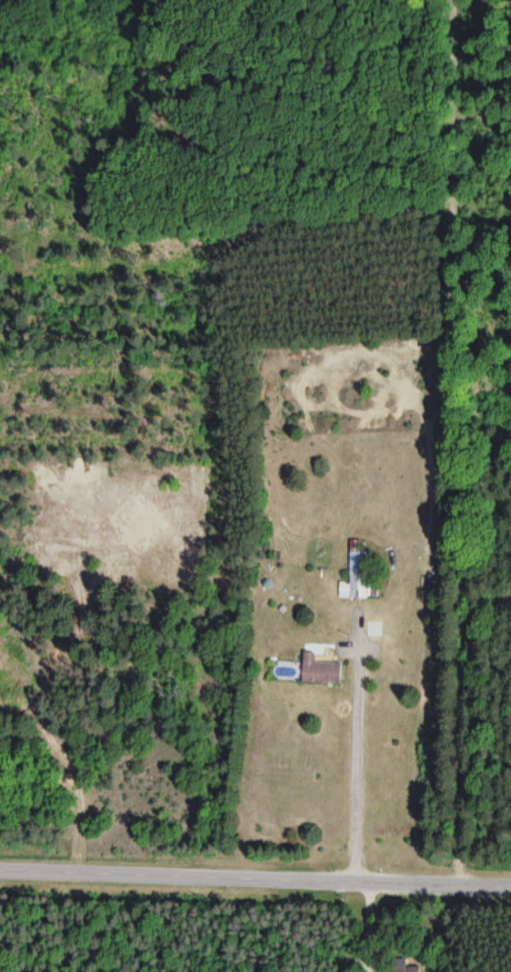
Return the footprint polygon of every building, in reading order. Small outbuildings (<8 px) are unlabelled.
[(366,553),(348,553),(348,599),(366,599),(366,553)] [(298,683),(337,683),(337,662),(313,662),(313,654),(298,654),(298,683)] [(405,958),(381,958),(381,971),(405,971),(405,958)]
